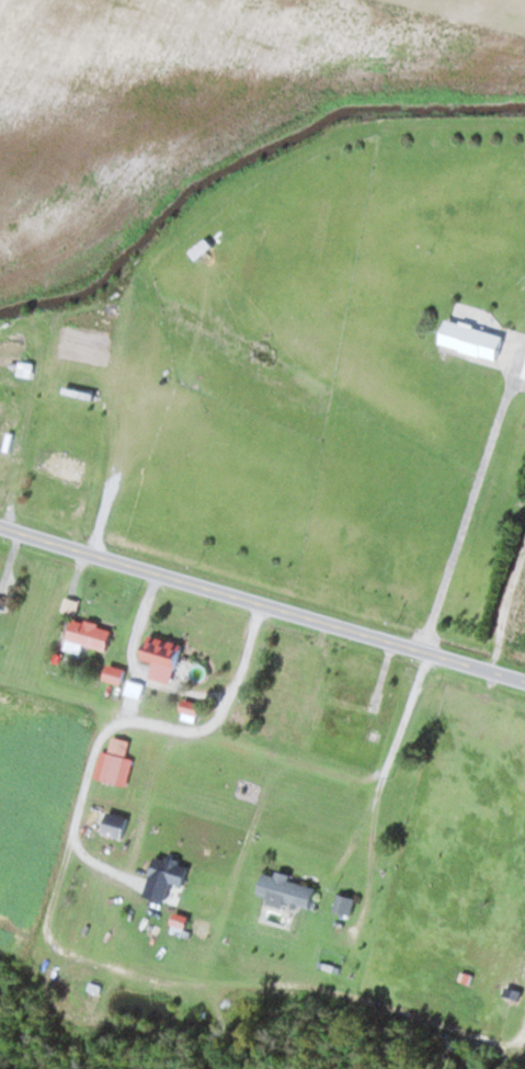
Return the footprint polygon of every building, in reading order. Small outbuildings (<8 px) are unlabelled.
[(511,336),(453,320),(446,345),(504,361),(511,336)] [(110,337),(90,330),(81,359),(101,366),(110,337)] [(90,459),(54,450),(48,471),(84,480),(90,459)] [(7,616),(8,597),(0,596),(0,616),(7,616)] [(70,651),(86,655),(89,644),(112,651),(118,630),(78,619),(70,651)] [(192,644),(151,631),(145,652),(185,665),(192,644)] [(125,784),(129,756),(112,753),(107,781),(125,784)] [(127,844),(137,811),(125,808),(115,840),(127,844)] [(99,825),(101,814),(88,812),(87,824),(99,825)] [(263,895),(315,905),(318,884),(266,875),(263,895)] [(353,916),(358,899),(342,894),(337,911),(353,916)]
